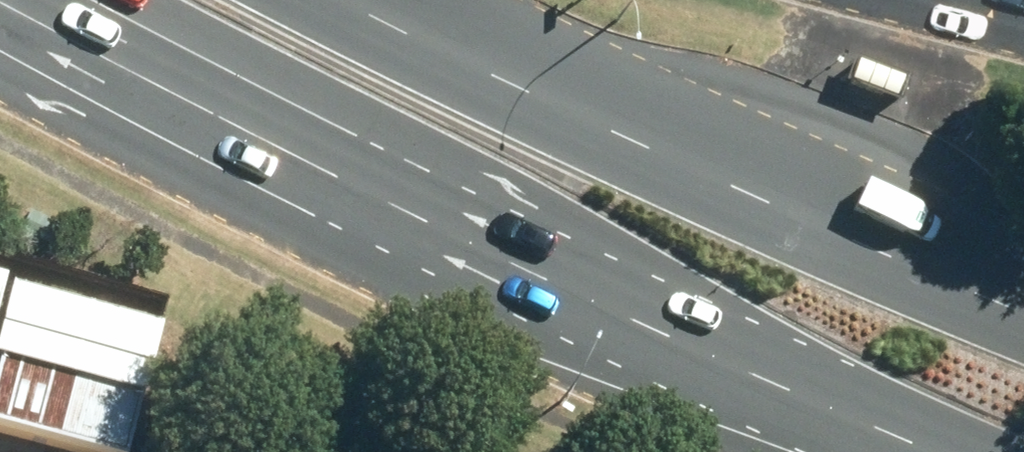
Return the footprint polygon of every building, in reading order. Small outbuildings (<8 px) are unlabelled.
[(0,318),(0,431),(81,451),(123,451),(155,328),(7,290),(0,318)]
